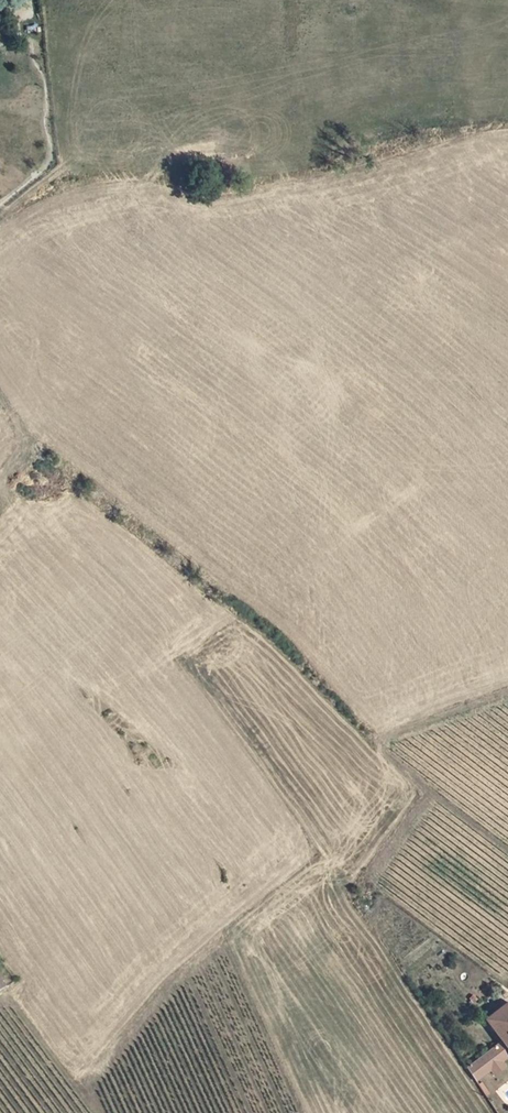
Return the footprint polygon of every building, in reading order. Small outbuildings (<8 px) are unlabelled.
[(505,1040),(500,1044),(498,1044),(483,1057),(493,1069),(497,1074),(507,1065),(504,1060),(507,1057),(507,1004),(488,1020),(505,1040)] [(483,1057),(468,1069),(478,1082),(493,1069),(483,1057)]
